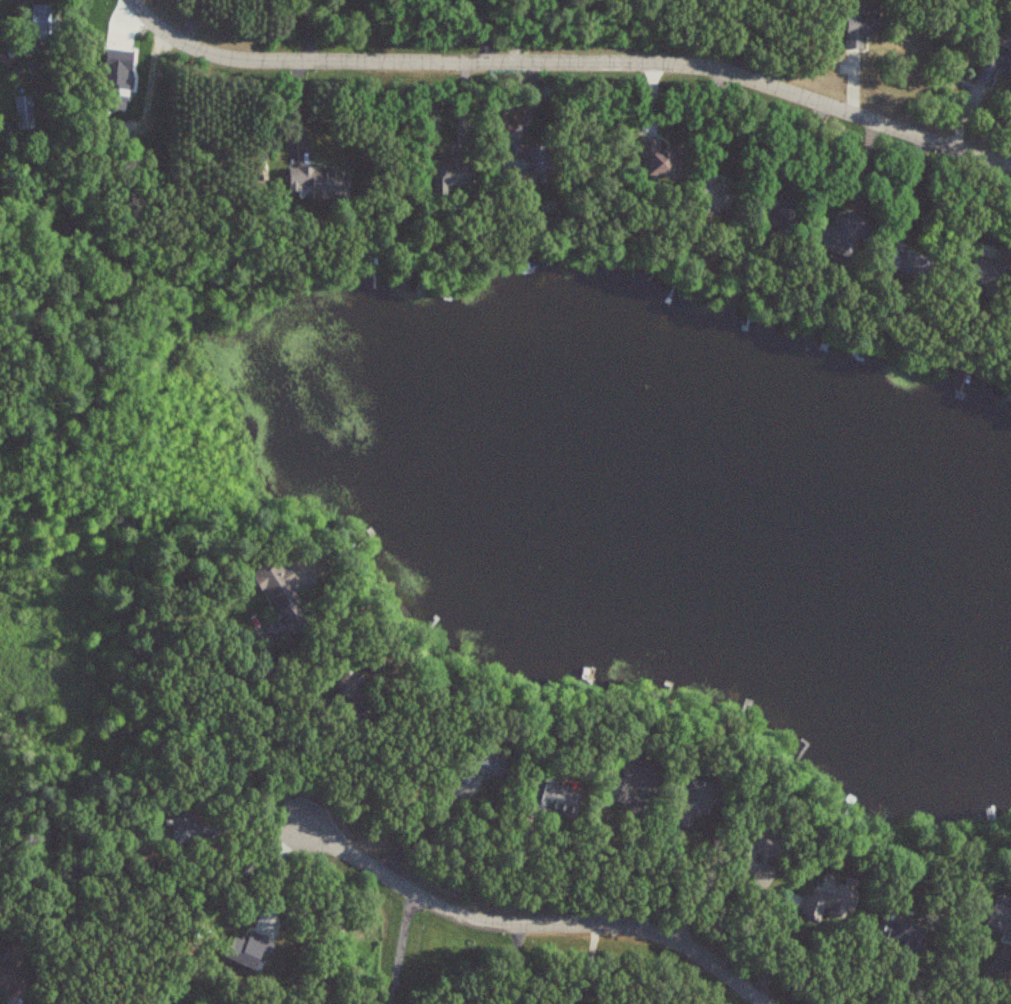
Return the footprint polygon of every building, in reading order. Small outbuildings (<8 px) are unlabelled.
[(22,23),(22,41),(58,40),(58,5),(31,6),(31,23),(22,23)] [(844,12),(844,49),(865,49),(865,32),(877,32),(877,5),(865,5),(865,12),(844,12)] [(13,95),(31,93),(34,126),(17,127),(13,95)] [(680,177),(681,147),(659,147),(659,140),(641,139),(641,176),(680,177)] [(547,146),(525,145),(525,153),(496,152),(496,171),(516,172),(516,180),(546,181),(547,146)] [(454,147),(454,160),(432,160),(432,195),(447,195),(447,191),(470,190),(470,147),(454,147)] [(347,195),(347,167),(288,167),(288,195),(347,195)] [(819,247),(849,259),(857,238),(866,242),(873,224),(846,214),(844,219),(835,215),(829,230),(819,226),(814,239),(821,241),(819,247)] [(923,280),(931,259),(890,244),(882,266),(923,280)] [(281,558),(252,572),(272,615),(294,604),(285,586),(292,582),(281,558)] [(658,770),(623,762),(619,779),(612,777),(606,800),(627,805),(630,789),(653,794),(658,770)] [(581,792),(541,780),(533,810),(573,821),(581,792)] [(206,842),(206,824),(195,824),(195,812),(171,812),(171,842),(206,842)] [(857,880),(818,871),(807,916),(847,925),(857,880)] [(876,941),(918,955),(927,932),(884,917),(876,941)]
